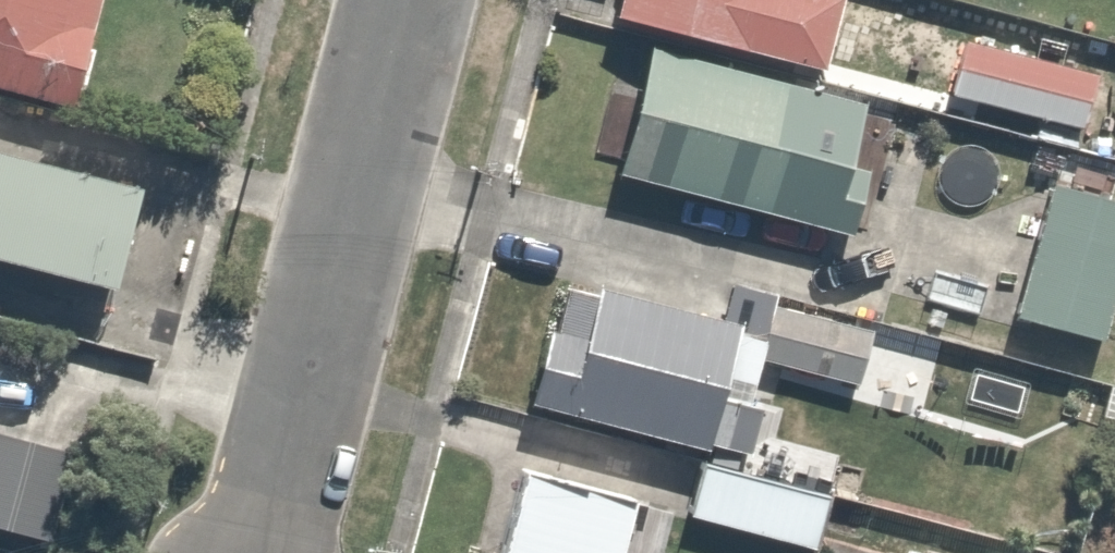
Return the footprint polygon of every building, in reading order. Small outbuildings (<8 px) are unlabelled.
[(59,94),(84,0),(0,0),(0,79),(59,94)] [(604,5),(717,35),(811,59),(826,0),(605,0),(604,5)] [(1098,63),(952,24),(935,86),(1081,126),(1098,63)] [(864,97),(635,37),(603,162),(832,222),(864,97)] [(0,139),(0,246),(105,273),(131,173),(0,139)] [(1042,164),(1001,311),(1096,337),(1114,270),(1114,184),(1042,164)] [(532,308),(511,390),(735,446),(756,357),(855,382),(869,327),(774,303),(778,286),(682,261),(674,294),(571,268),(559,315),(532,308)] [(0,427),(0,526),(32,534),(54,441),(0,427)] [(821,488),(688,453),(674,508),(807,542),(821,488)] [(632,492),(509,456),(481,552),(615,552),(632,492)] [(883,534),(878,552),(958,552),(883,534)]
